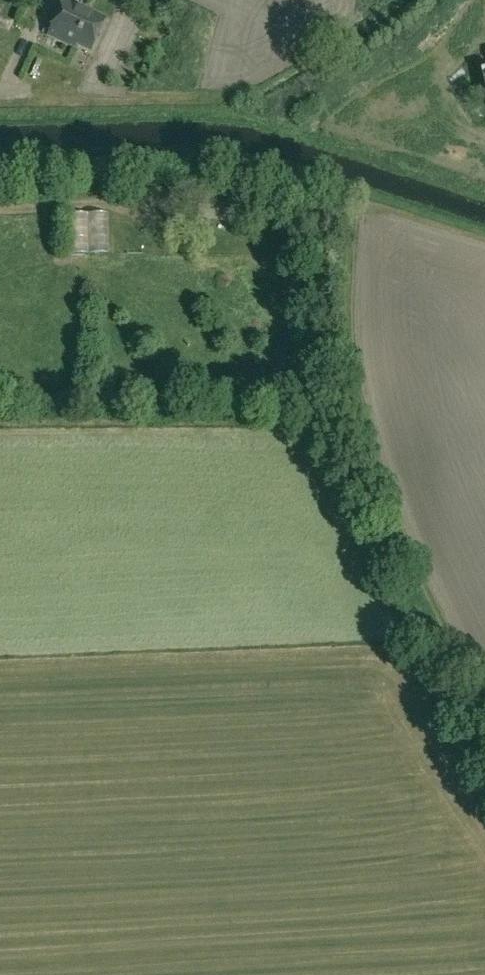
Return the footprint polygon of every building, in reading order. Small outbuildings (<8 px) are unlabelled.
[(65,44),(87,54),(101,24),(61,5),(45,38),(64,47),(65,44)]
